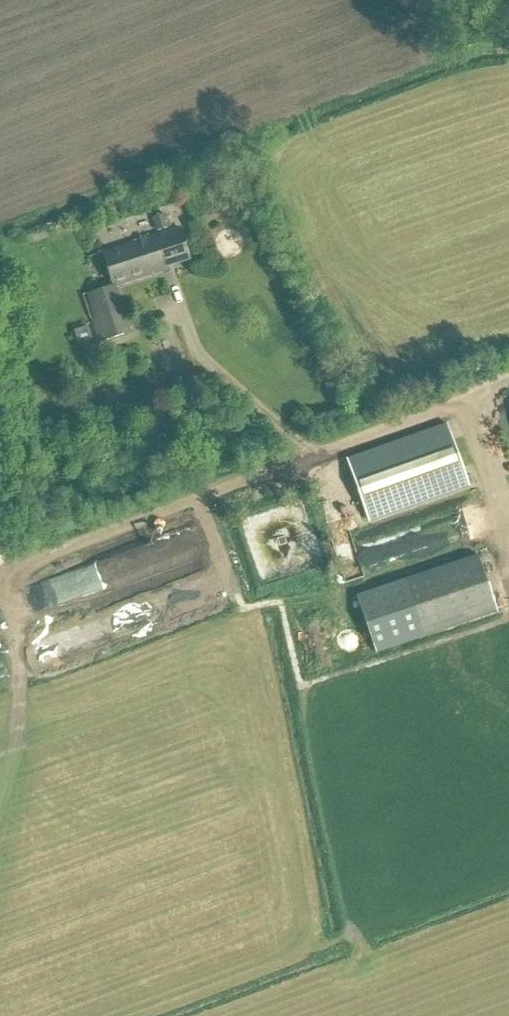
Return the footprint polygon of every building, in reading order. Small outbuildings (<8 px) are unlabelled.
[(165,214),(152,218),(156,232),(170,228),(165,214)] [(180,227),(102,252),(113,285),(91,292),(99,317),(92,319),(99,343),(128,334),(113,286),(167,269),(166,265),(190,257),(180,227)] [(368,521),(408,507),(469,485),(447,424),(346,460),(368,521)] [(478,556),(357,594),(375,650),(495,611),(478,556)] [(11,682),(5,660),(0,662),(0,685),(11,682)]
